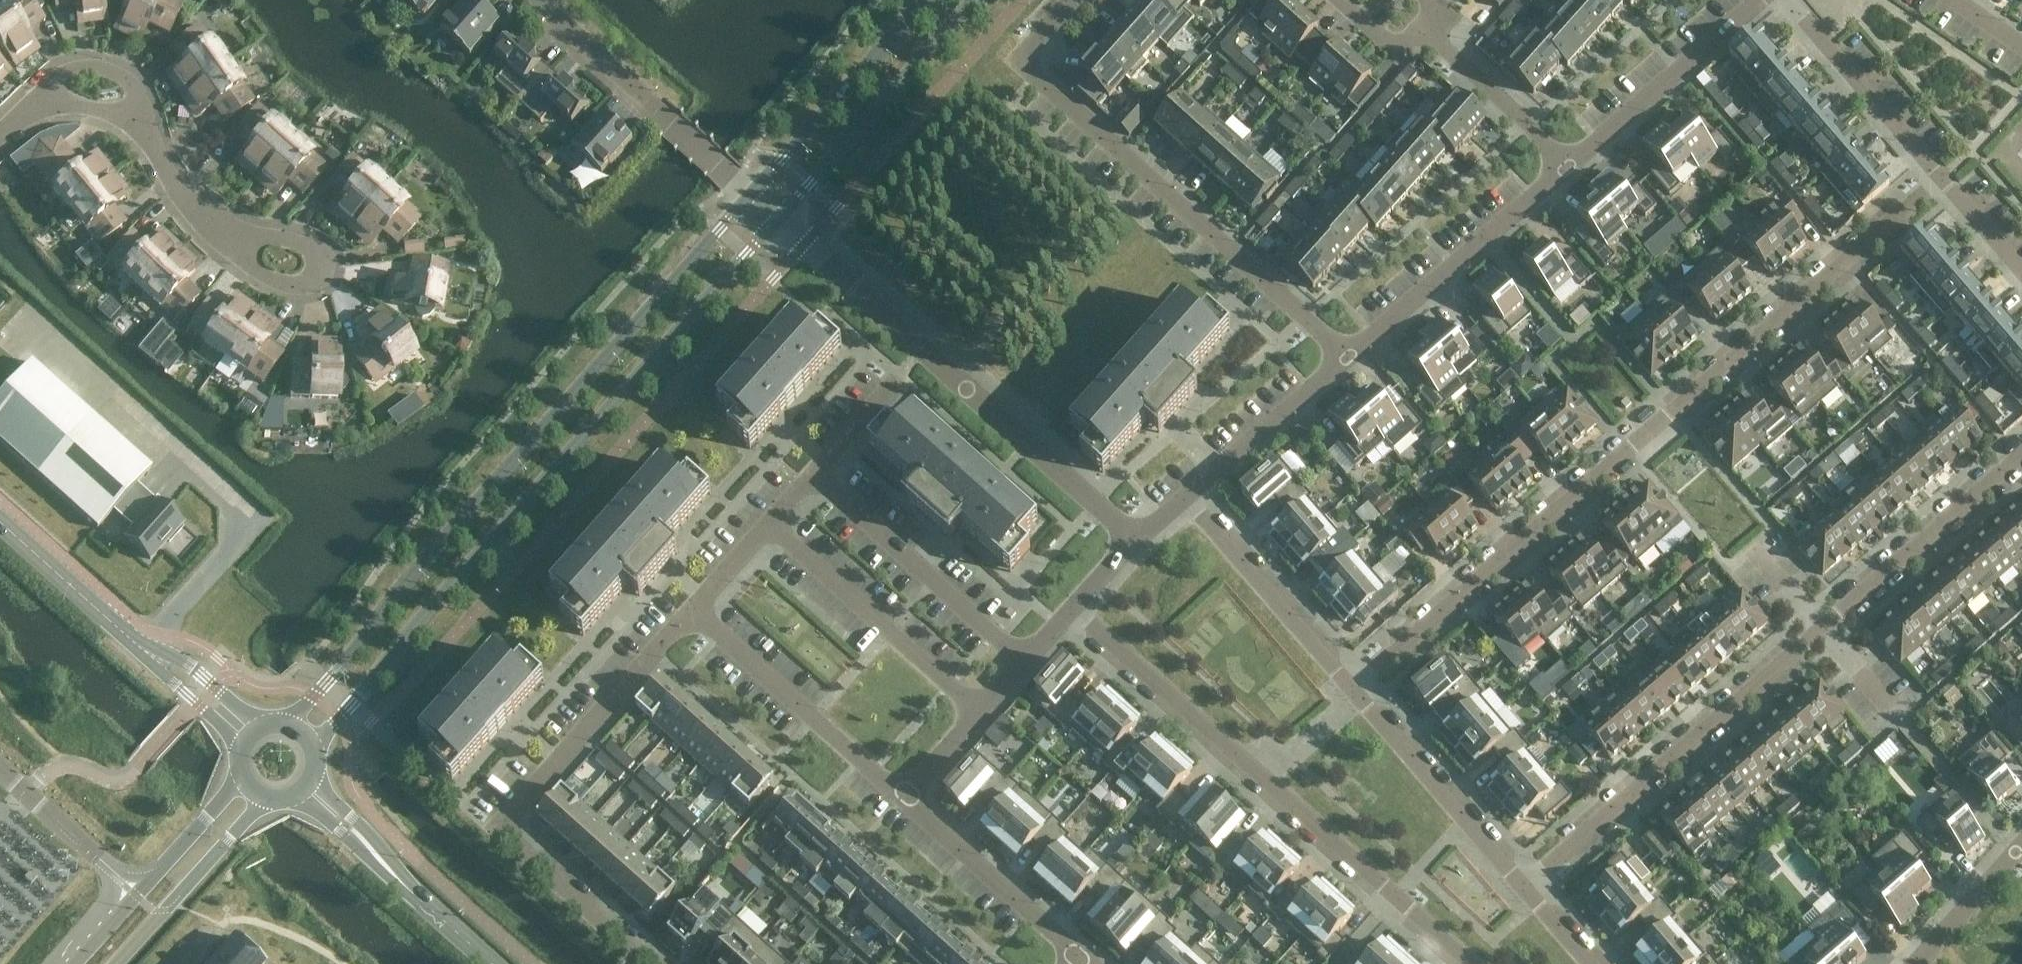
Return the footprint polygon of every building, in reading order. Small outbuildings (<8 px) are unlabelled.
[(30,0),(20,0),(0,14),(0,44),(12,61),(34,45),(25,32),(33,26),(31,23),(41,16),(30,0)] [(55,2),(68,0),(68,4),(75,3),(78,19),(104,14),(102,0),(55,0),(55,2)] [(117,24),(141,36),(148,22),(168,31),(170,28),(171,28),(182,6),(170,0),(129,0),(117,24)] [(439,0),(404,0),(423,18),(439,0)] [(500,25),(486,12),(488,10),(476,0),(469,0),(441,31),(471,57),(500,25)] [(1174,0),(1157,0),(1156,2),(1154,0),(1146,0),(1132,15),(1160,40),(1177,21),(1176,19),(1185,9),(1174,0)] [(1185,9),(1193,0),(1174,0),(1185,9)] [(1236,1),(1243,8),(1250,0),(1237,0),(1236,1)] [(1301,12),(1288,0),(1262,0),(1249,14),(1260,24),(1256,28),(1273,43),(1301,12)] [(1612,17),(1593,0),(1576,0),(1570,7),(1565,3),(1564,3),(1597,33),(1612,17)] [(1626,2),(1627,1),(1626,0),(1593,0),(1612,17),(1626,2)] [(1515,2),(1507,11),(1515,17),(1523,9),(1515,2)] [(1583,50),(1597,33),(1564,3),(1549,20),(1583,50)] [(1506,27),(1515,17),(1507,11),(1499,20),(1506,27)] [(1318,27),(1301,12),(1273,43),(1290,58),(1294,54),(1304,63),(1325,39),(1315,30),(1318,27)] [(1160,40),(1132,15),(1115,34),(1148,64),(1149,63),(1144,58),(1160,40)] [(1583,50),(1549,20),(1546,17),(1532,32),(1563,61),(1562,62),(1567,67),(1569,65),(1583,50)] [(207,45),(206,45),(203,40),(207,37),(199,26),(171,46),(183,62),(170,72),(185,93),(226,63),(211,43),(207,46),(207,45)] [(1492,27),(1484,36),(1492,43),(1500,34),(1492,27)] [(1729,53),(1746,73),(1773,50),(1763,38),(1764,37),(1761,33),(1760,34),(1756,30),(1729,53)] [(1549,76),(1562,62),(1563,61),(1532,32),(1530,31),(1515,47),(1549,77),(1549,76)] [(1246,73),(1253,65),(1237,51),(1236,43),(1239,39),(1232,33),(1221,45),(1221,50),(1246,73)] [(1148,64),(1115,34),(1098,53),(1132,83),(1148,64)] [(518,102),(549,68),(512,35),(495,55),(509,67),(495,82),(518,102)] [(1327,91),(1355,60),(1338,45),(1335,48),(1325,39),(1304,63),(1314,72),(1310,76),(1327,91)] [(1534,94),(1549,77),(1515,47),(1514,48),(1520,52),(1503,71),(1516,82),(1518,80),(1534,94)] [(1756,98),(1790,69),(1773,50),(1746,73),(1739,79),(1756,98)] [(1132,83),(1098,53),(1081,72),(1087,78),(1077,89),(1097,107),(1107,96),(1109,98),(1126,79),(1131,83),(1132,83)] [(1371,75),(1355,60),(1327,91),(1344,106),(1347,102),(1358,111),(1380,87),(1369,78),(1371,75)] [(1183,61),(1175,70),(1182,76),(1190,67),(1183,61)] [(252,101),(244,90),(240,93),(237,88),(237,87),(236,87),(241,84),(226,63),(185,93),(200,114),(213,105),(225,121),(252,101)] [(1222,73),(1231,81),(1238,73),(1229,65),(1222,73)] [(1262,73),(1253,65),(1246,73),(1255,81),(1262,73)] [(1417,73),(1410,67),(1409,66),(1401,76),(1409,82),(1417,73)] [(590,104),(549,68),(518,102),(541,123),(554,108),(572,124),(590,104)] [(1806,88),(1790,69),(1756,98),(1772,117),(1806,88)] [(1246,81),(1238,73),(1231,81),(1240,88),(1246,81)] [(1395,83),(1387,92),(1394,99),(1403,89),(1395,83)] [(1704,89),(1715,101),(1722,95),(1711,83),(1704,89)] [(1823,107),(1806,88),(1772,117),(1772,118),(1780,112),(1796,130),(1823,107)] [(1156,105),(1164,96),(1157,90),(1149,98),(1156,105)] [(1265,98),(1256,90),(1250,97),(1259,105),(1265,98)] [(1452,90),(1438,105),(1436,108),(1469,138),(1485,120),(1470,107),(1472,104),(1459,93),(1457,95),(1452,90)] [(1387,108),(1394,99),(1387,92),(1379,101),(1387,108)] [(1732,106),(1722,95),(1715,101),(1724,112),(1732,106)] [(1176,142),(1206,109),(1205,108),(1200,114),(1181,97),(1180,99),(1176,96),(1165,108),(1168,111),(1156,125),(1176,142)] [(1156,105),(1149,98),(1141,107),(1148,114),(1156,105)] [(1115,123),(1129,135),(1146,117),(1132,105),(1115,123)] [(1291,113),(1300,121),(1307,113),(1298,105),(1291,113)] [(292,137),(273,120),(270,124),(269,123),(269,124),(264,120),(267,116),(257,107),(234,132),(250,145),(239,157),(258,174),(292,137)] [(1812,149),(1839,126),(1823,107),(1796,130),(1812,149)] [(1456,153),(1469,138),(1436,108),(1423,122),(1422,121),(1421,122),(1456,153)] [(1195,159),(1224,126),(1206,109),(1176,142),(1195,159)] [(1316,121),(1307,113),(1300,121),(1309,128),(1316,121)] [(1374,121),(1366,115),(1358,124),(1366,131),(1374,121)] [(602,175),(633,140),(617,126),(615,128),(601,116),(567,153),(582,167),(587,161),(602,175)] [(1279,123),(1287,131),(1294,124),(1285,116),(1279,123)] [(1228,127),(1241,138),(1248,130),(1235,118),(1228,127)] [(1662,125),(1661,125),(1699,169),(1718,153),(1726,162),(1737,152),(1718,131),(1707,140),(1688,118),(1669,133),(1662,125)] [(1738,127),(1748,139),(1755,133),(1745,121),(1738,127)] [(1455,154),(1456,153),(1421,122),(1406,138),(1435,163),(1448,148),(1455,154)] [(1303,132),(1294,124),(1287,131),(1296,139),(1303,132)] [(1358,140),(1366,131),(1358,124),(1350,133),(1358,140)] [(1699,169),(1661,125),(1642,142),(1662,164),(1651,173),(1670,195),(1681,186),(1673,177),(1691,161),(1699,170),(1699,169)] [(1213,176),(1243,143),(1224,126),(1195,159),(1213,176)] [(1821,174),(1856,145),(1839,126),(1812,149),(1828,168),(1821,174)] [(1765,144),(1755,133),(1748,139),(1757,150),(1765,144)] [(326,168),(316,159),(312,163),(289,142),(289,141),(292,137),(258,174),(278,192),(288,180),(293,184),(303,193),(326,168)] [(1420,180),(1435,163),(1406,138),(1392,155),(1420,180)] [(1232,193),(1262,159),(1243,143),(1213,176),(1232,193)] [(108,177),(92,157),(79,167),(75,161),(72,164),(57,145),(43,147),(37,161),(73,205),(108,177)] [(1872,164),(1856,145),(1821,174),(1838,193),(1872,164)] [(1345,154),(1337,147),(1329,157),(1337,163),(1345,154)] [(1406,196),(1420,180),(1392,155),(1378,171),(1406,196)] [(1323,164),(1316,158),(1308,167),(1316,174),(1323,164)] [(1267,200),(1279,187),(1276,184),(1282,177),(1262,159),(1232,193),(1252,210),(1264,197),(1267,200)] [(1770,165),(1780,177),(1788,171),(1778,159),(1770,165)] [(383,191),(349,160),(332,179),(330,182),(344,195),(334,207),(353,225),(383,191)] [(1864,208),(1863,207),(1889,184),(1872,164),(1838,193),(1857,215),(1864,208)] [(1391,212),(1405,197),(1406,196),(1378,171),(1364,186),(1359,181),(1358,182),(1391,212)] [(1798,182),(1788,171),(1780,177),(1790,188),(1798,182)] [(1608,172),(1589,188),(1627,232),(1628,232),(1620,223),(1638,207),(1646,216),(1657,207),(1638,185),(1627,194),(1608,172)] [(1302,174),(1294,183),(1301,190),(1309,180),(1302,174)] [(102,241),(121,225),(113,215),(116,213),(112,207),(124,197),(108,177),(73,205),(102,241)] [(1377,228),(1390,214),(1391,212),(1358,182),(1345,197),(1339,192),(1338,194),(1377,228)] [(1293,199),(1301,190),(1294,183),(1286,192),(1293,199)] [(1627,232),(1589,188),(1588,189),(1596,198),(1577,213),(1597,236),(1586,245),(1605,267),(1616,257),(1608,249),(1627,232)] [(418,221),(383,191),(353,225),(372,242),(383,230),(398,243),(400,240),(401,240),(418,221)] [(1377,228),(1338,194),(1324,210),(1357,240),(1371,225),(1376,229),(1377,228)] [(1811,197),(1803,203),(1813,215),(1821,209),(1811,197)] [(1755,217),(1754,218),(1789,258),(1807,242),(1792,225),(1801,218),(1786,200),(1760,223),(1755,217)] [(1273,206),(1265,215),(1273,222),(1280,213),(1273,206)] [(1831,220),(1821,209),(1813,215),(1823,227),(1831,220)] [(1357,240),(1324,210),(1323,211),(1328,215),(1315,230),(1310,225),(1343,255),(1357,240)] [(1264,231),(1273,222),(1265,215),(1257,224),(1264,231)] [(1656,257),(1690,230),(1679,216),(1645,243),(1656,257)] [(1789,258),(1754,218),(1736,234),(1742,240),(1733,248),(1741,257),(1749,250),(1771,274),(1789,258)] [(1343,255),(1310,225),(1295,242),(1329,272),(1343,255)] [(1911,278),(1945,248),(1928,228),(1901,252),(1917,271),(1910,277),(1911,278)] [(145,285),(176,252),(157,234),(146,246),(131,232),(108,257),(118,266),(122,263),(145,285)] [(87,268),(104,253),(91,239),(75,254),(87,268)] [(1314,288),(1329,272),(1295,242),(1280,259),(1287,265),(1281,271),(1294,283),(1300,277),(1313,289),(1314,288)] [(1581,288),(1592,278),(1573,256),(1562,266),(1543,243),(1523,260),(1554,296),(1573,279),(1581,288)] [(1731,265),(1741,257),(1733,248),(1724,256),(1718,249),(1700,265),(1734,305),(1753,290),(1731,265)] [(1961,267),(1945,248),(1911,278),(1927,297),(1961,267)] [(175,320),(199,295),(189,286),(188,286),(184,282),(195,270),(176,252),(145,285),(169,307),(165,311),(175,320)] [(434,310),(439,277),(445,278),(447,265),(413,259),(410,279),(394,276),(389,302),(413,307),(416,314),(422,318),(429,316),(434,310)] [(1734,305),(1700,265),(1681,281),(1687,288),(1678,295),(1686,304),(1695,297),(1716,321),(1734,305)] [(1944,316),(1978,286),(1961,267),(1927,297),(1944,316)] [(1501,342),(1531,315),(1493,271),(1473,288),(1493,311),(1482,320),(1501,342)] [(1876,287),(1886,299),(1893,293),(1883,281),(1876,287)] [(1967,328),(1994,305),(1978,286),(1944,316),(1951,310),(1967,328)] [(1903,304),(1893,293),(1886,299),(1896,310),(1903,304)] [(1677,312),(1686,304),(1678,295),(1669,303),(1663,296),(1645,312),(1680,352),(1698,337),(1677,312)] [(224,356),(254,315),(232,300),(223,313),(217,309),(215,312),(204,305),(190,325),(207,337),(204,341),(224,356)] [(1858,301),(1840,317),(1875,357),(1893,342),(1887,335),(1896,327),(1888,318),(1879,326),(1858,301)] [(2011,324),(1994,305),(1967,328),(1983,347),(1976,353),(1977,353),(2011,324)] [(1172,311),(1078,416),(1083,421),(1076,430),(1090,443),(1081,453),(1100,470),(1159,403),(1171,413),(1194,387),(1183,377),(1227,327),(1209,310),(1199,320),(1185,307),(1177,316),(1172,311)] [(1680,352),(1645,312),(1627,328),(1632,334),(1622,343),(1639,362),(1640,361),(1638,359),(1647,351),(1662,368),(1680,352)] [(411,350),(384,314),(362,330),(372,343),(364,349),(366,352),(356,360),(371,380),(411,350)] [(262,382),(282,354),(271,346),(270,346),(265,343),(275,330),(254,315),(224,356),(245,370),(248,366),(254,370),(251,374),(262,382)] [(139,348),(172,373),(187,354),(168,340),(177,328),(162,317),(139,348)] [(1875,357),(1840,317),(1822,333),(1843,357),(1834,365),(1828,357),(1827,357),(1842,374),(1851,366),(1851,367),(1869,352),(1874,358),(1875,357)] [(1458,340),(1439,318),(1420,335),(1466,387),(1459,378),(1488,353),(1469,331),(1458,340)] [(1916,319),(1909,325),(1919,337),(1926,331),(1916,319)] [(783,327),(725,393),(730,398),(723,407),(737,419),(734,422),(728,430),(747,446),(783,406),(786,409),(806,387),(802,384),(839,343),(820,327),(811,337),(797,324),(789,333),(783,327)] [(1550,347),(1561,339),(1549,324),(1539,332),(1550,347)] [(2021,347),(2021,337),(2011,324),(1977,353),(1993,372),(2021,347)] [(1936,342),(1926,331),(1919,337),(1929,348),(1936,342)] [(1466,387),(1420,335),(1419,335),(1427,344),(1408,360),(1428,382),(1417,391),(1436,413),(1466,387)] [(339,347),(312,347),(312,363),(305,363),(304,366),(292,366),(291,391),(312,392),(312,397),(337,398),(337,393),(338,393),(344,389),(348,383),(345,376),(338,372),(339,347)] [(1993,372),(1994,373),(2001,367),(2017,385),(2021,381),(2021,347),(1993,372)] [(1842,374),(1827,357),(1818,365),(1804,348),(1785,364),(1820,404),(1838,389),(1833,383),(1842,375),(1842,374)] [(1942,363),(1952,375),(1959,369),(1949,357),(1942,363)] [(31,361),(0,395),(0,441),(96,528),(112,510),(133,487),(150,468),(31,361)] [(1543,361),(1535,369),(1542,377),(1550,370),(1543,361)] [(1820,404),(1785,364),(1767,380),(1789,404),(1779,412),(1787,421),(1796,413),(1802,420),(1820,404)] [(1970,380),(1959,369),(1952,375),(1962,387),(1970,380)] [(1917,395),(1926,387),(1920,379),(1911,387),(1917,395)] [(1908,403),(1917,395),(1911,387),(1902,395),(1908,403)] [(1598,423),(1568,389),(1558,398),(1553,392),(1534,408),(1569,448),(1598,423)] [(1393,412),(1374,390),(1355,406),(1393,450),(1423,425),(1404,403),(1393,412)] [(414,391),(388,411),(398,425),(425,405),(414,391)] [(1975,401),(1985,413),(1992,407),(1982,395),(1975,401)] [(1787,421),(1779,412),(1773,405),(1764,413),(1749,396),(1731,411),(1766,451),(1793,428),(1787,421)] [(1393,450),(1355,406),(1348,397),(1328,414),(1347,436),(1337,446),(1356,467),(1385,442),(1392,451),(1393,450)] [(1627,397),(1621,403),(1626,409),(1632,403),(1627,397)] [(1886,422),(1896,414),(1889,406),(1880,414),(1886,422)] [(1955,406),(1939,421),(1966,451),(1982,437),(1955,406)] [(2002,418),(1992,407),(1985,413),(1995,424),(2002,418)] [(1569,448),(1534,408),(1516,424),(1522,430),(1513,438),(1521,447),(1527,455),(1537,447),(1551,464),(1569,448)] [(1766,451),(1731,411),(1713,427),(1728,444),(1719,452),(1717,450),(1716,451),(1732,470),(1760,446),(1765,452),(1766,451)] [(1878,429),(1886,422),(1880,414),(1871,422),(1878,429)] [(1030,513),(924,419),(919,425),(910,417),(898,431),(888,423),(871,441),(937,501),(927,512),(953,536),(964,524),(1014,569),(1031,550),(1021,541),(1033,527),(1025,519),(1030,513)] [(1966,451),(1939,421),(1924,434),(1951,464),(1966,451)] [(1865,440),(1858,433),(1849,441),(1856,448),(1865,440)] [(1951,464),(1924,434),(1909,447),(1935,478),(1951,464)] [(1533,479),(1518,462),(1527,455),(1521,447),(1513,438),(1486,461),(1515,495),(1533,479)] [(1846,456),(1856,448),(1849,441),(1840,448),(1846,456)] [(1935,478),(1909,447),(1893,460),(1920,491),(1935,478)] [(1283,506),(1304,487),(1299,481),(1310,472),(1291,451),(1280,460),(1278,457),(1258,475),(1260,477),(1242,492),(1258,511),(1275,496),(1283,506)] [(1515,495),(1486,461),(1478,452),(1459,468),(1468,478),(1459,486),(1467,495),(1476,487),(1497,511),(1515,495)] [(1786,469),(1794,478),(1806,468),(1798,458),(1786,469)] [(1825,475),(1834,467),(1827,460),(1818,467),(1825,475)] [(1920,491),(1893,460),(1878,474),(1905,504),(1920,491)] [(1816,483),(1825,475),(1818,467),(1809,475),(1816,483)] [(652,474),(559,579),(564,584),(557,593),(571,606),(562,616),(580,633),(625,583),(636,593),(660,567),(648,557),(708,490),(689,473),(680,483),(666,470),(658,479),(652,474)] [(1905,504),(1878,474),(1863,486),(1858,480),(1857,481),(1889,518),(1905,504)] [(1376,480),(1363,489),(1380,513),(1393,504),(1376,480)] [(1889,518),(1857,481),(1842,494),(1874,531),(1889,518)] [(1473,502),(1467,495),(1459,486),(1458,485),(1431,509),(1460,543),(1479,527),(1464,510),(1473,502)] [(1803,494),(1797,486),(1787,494),(1794,502),(1803,494)] [(153,505),(133,487),(112,510),(133,528),(125,537),(150,559),(167,540),(169,542),(181,528),(179,526),(182,523),(157,501),(153,505)] [(1284,552),(1325,517),(1309,499),(1312,497),(1304,487),(1283,506),(1291,515),(1274,530),(1275,532),(1271,536),(1284,552)] [(1766,490),(1759,496),(1764,502),(1771,496),(1766,490)] [(1678,516),(1662,497),(1660,498),(1662,500),(1653,508),(1639,491),(1621,507),(1655,547),(1673,531),(1668,525),(1678,516)] [(1785,510),(1794,502),(1787,494),(1778,502),(1785,510)] [(1874,531),(1842,494),(1841,495),(1846,501),(1831,514),(1858,545),(1874,531)] [(1369,524),(1381,514),(1369,501),(1357,511),(1369,524)] [(1655,547),(1621,507),(1602,523),(1623,547),(1614,555),(1622,564),(1631,556),(1637,563),(1655,547)] [(1460,543),(1431,509),(1404,532),(1419,549),(1428,541),(1442,558),(1460,543)] [(2017,510),(2002,523),(2021,547),(2021,517),(2017,510)] [(1858,545),(1831,514),(1816,527),(1843,558),(1858,545)] [(1330,560),(1351,542),(1343,532),(1340,535),(1325,517),(1284,552),(1298,568),(1303,564),(1304,566),(1322,551),(1330,560)] [(2002,523),(1986,537),(2013,568),(2021,560),(2021,547),(2002,523)] [(1843,558),(1816,527),(1796,544),(1823,575),(1843,558)] [(2013,568),(1986,537),(1971,550),(1998,581),(2013,568)] [(1628,571),(1622,564),(1614,555),(1608,548),(1599,556),(1584,539),(1566,554),(1601,595),(1628,571)] [(1331,606),(1372,571),(1357,554),(1360,551),(1351,542),(1330,560),(1338,570),(1320,584),(1322,586),(1317,590),(1331,606)] [(1385,581),(1416,558),(1405,543),(1374,567),(1385,581)] [(1998,581),(1971,550),(1956,563),(1982,594),(1998,581)] [(1601,595),(1566,554),(1548,570),(1563,587),(1554,595),(1574,618),(1574,617),(1569,612),(1578,604),(1583,610),(1601,595)] [(1690,568),(1683,560),(1674,568),(1681,576),(1690,568)] [(1982,594),(1956,563),(1940,577),(1967,608),(1982,594)] [(1703,567),(1694,575),(1701,582),(1710,574),(1703,567)] [(1377,615),(1398,596),(1390,587),(1387,589),(1372,571),(1331,606),(1346,622),(1350,618),(1352,620),(1369,606),(1377,615)] [(1692,590),(1701,582),(1694,575),(1685,582),(1692,590)] [(1967,608),(1940,577),(1925,590),(1951,621),(1967,608)] [(1574,618),(1554,595),(1545,602),(1530,585),(1512,601),(1547,641),(1574,618)] [(1951,621),(1925,590),(1909,604),(1936,634),(1951,621)] [(1769,622),(1743,591),(1724,607),(1719,601),(1718,602),(1750,639),(1769,622)] [(1673,593),(1663,601),(1670,609),(1679,601),(1673,593)] [(1547,641),(1512,601),(1494,617),(1515,641),(1506,649),(1514,659),(1523,651),(1541,636),(1546,642),(1547,641)] [(1661,617),(1670,609),(1663,601),(1654,609),(1661,617)] [(1750,639),(1718,602),(1702,615),(1734,652),(1750,639)] [(1936,634),(1909,604),(1894,617),(1921,648),(1936,634)] [(1012,619),(1016,613),(1010,608),(1005,613),(1012,619)] [(2011,609),(2002,617),(2008,624),(2017,616),(2011,609)] [(1630,610),(1622,617),(1628,623),(1635,617),(1630,610)] [(1734,652),(1702,615),(1687,629),(1719,665),(1734,652)] [(1921,648),(1894,617),(1874,634),(1901,665),(1921,648)] [(1999,632),(2008,624),(2002,617),(1992,624),(1999,632)] [(1642,620),(1633,628),(1639,636),(1649,628),(1642,620)] [(1630,644),(1639,636),(1633,628),(1624,636),(1630,644)] [(1719,665),(1687,629),(1672,642),(1677,648),(1703,679),(1719,665)] [(1980,636),(1971,643),(1977,651),(1986,643),(1980,636)] [(1579,649),(1586,658),(1596,650),(1588,641),(1579,649)] [(1968,659),(1977,651),(1971,643),(1962,651),(1968,659)] [(1611,647),(1602,655),(1608,663),(1618,655),(1611,647)] [(1703,679),(1677,648),(1661,662),(1688,692),(1703,679)] [(1454,704),(1476,685),(1450,655),(1430,673),(1432,675),(1413,691),(1429,709),(1446,695),(1454,704)] [(1599,670),(1608,663),(1602,655),(1593,663),(1599,670)] [(431,762),(450,779),(486,739),(489,742),(508,720),(505,717),(541,676),(522,660),(513,670),(499,657),(491,666),(486,661),(428,726),(433,731),(425,739),(440,752),(431,762)] [(1555,676),(1560,681),(1572,671),(1563,660),(1552,670),(1556,675),(1555,676)] [(1083,677),(1064,661),(1048,679),(1046,677),(1028,697),(1058,723),(1077,702),(1068,694),(1083,677)] [(1688,692),(1661,662),(1647,674),(1642,668),(1641,669),(1673,706),(1688,692)] [(1947,678),(1956,670),(1949,662),(1940,670),(1947,678)] [(1673,706),(1641,669),(1625,682),(1657,719),(1673,706)] [(1937,686),(1947,678),(1940,670),(1931,678),(1937,686)] [(1580,674),(1571,682),(1577,689),(1586,682),(1580,674)] [(653,720),(677,693),(660,678),(636,705),(653,720)] [(1847,712),(1820,681),(1800,698),(1832,735),(1846,723),(1841,717),(1847,712)] [(1568,697),(1577,689),(1571,682),(1562,690),(1568,697)] [(1657,719),(1625,682),(1631,688),(1615,702),(1642,732),(1657,719)] [(1456,750),(1496,715),(1481,697),(1484,695),(1476,685),(1454,704),(1462,713),(1445,728),(1447,730),(1443,734),(1456,750)] [(1087,744),(1123,705),(1107,691),(1103,695),(1101,693),(1086,710),(1077,702),(1058,723),(1067,731),(1070,729),(1087,744)] [(669,734),(693,707),(677,693),(653,720),(669,734)] [(1832,735),(1800,698),(1785,712),(1817,748),(1812,742),(1826,729),(1831,735),(1832,735)] [(1642,732),(1615,702),(1600,715),(1626,746),(1642,732)] [(1138,719),(1123,705),(1087,744),(1105,760),(1102,763),(1112,771),(1131,750),(1122,742),(1136,725),(1134,723),(1138,719)] [(1536,712),(1543,721),(1551,714),(1544,705),(1536,712)] [(685,748),(709,721),(693,707),(669,734),(685,748)] [(1817,748),(1785,712),(1769,725),(1801,762),(1817,748)] [(994,758),(1020,729),(1003,714),(977,742),(994,758)] [(1501,758),(1523,740),(1515,730),(1512,733),(1496,715),(1456,750),(1470,765),(1474,762),(1476,764),(1493,749),(1501,758)] [(1626,746),(1600,715),(1584,728),(1611,759),(1626,746)] [(2021,724),(2013,716),(2002,725),(2021,747),(2021,746),(2021,723),(2021,724)] [(701,763),(725,736),(709,721),(685,748),(701,763)] [(1801,762),(1769,725),(1756,736),(1754,738),(1781,769),(1786,775),(1801,762)] [(717,777),(741,750),(725,736),(701,763),(717,777)] [(1997,807),(2016,790),(1997,767),(2008,758),(1989,736),(1958,763),(1997,807)] [(1781,769),(1754,738),(1739,752),(1765,782),(1780,769),(1785,775),(1786,775),(1781,769)] [(1891,738),(1875,752),(1885,763),(1901,749),(1891,738)] [(1142,793),(1176,753),(1161,739),(1157,743),(1155,741),(1140,758),(1131,750),(1112,771),(1121,780),(1124,777),(1142,793)] [(1503,804),(1544,769),(1528,752),(1531,749),(1523,740),(1501,758),(1509,767),(1492,782),(1494,784),(1490,788),(1503,804)] [(612,742),(606,749),(629,769),(635,763),(612,742)] [(1856,743),(1838,758),(1844,766),(1863,750),(1856,743)] [(733,791),(757,764),(741,750),(717,777),(733,791)] [(1765,782),(1739,752),(1723,765),(1750,796),(1765,782)] [(625,774),(602,753),(596,760),(619,780),(625,774)] [(1175,790),(1190,773),(1188,771),(1192,767),(1176,753),(1142,793),(1147,787),(1163,802),(1156,811),(1165,819),(1184,798),(1175,790)] [(988,801),(1009,778),(1007,780),(978,754),(960,773),(962,775),(946,794),(964,810),(979,793),(988,801)] [(1861,764),(1871,776),(1880,768),(1869,756),(1861,764)] [(750,807),(774,779),(757,764),(733,791),(750,807)] [(1750,796),(1723,765),(1708,778),(1734,809),(1750,796)] [(1553,791),(1539,775),(1544,770),(1544,769),(1503,804),(1517,820),(1522,816),(1524,818),(1535,808),(1545,820),(1573,797),(1561,784),(1553,791)] [(1825,769),(1807,785),(1814,793),(1832,777),(1825,769)] [(644,771),(638,777),(661,798),(667,792),(644,771)] [(1000,842),(1036,802),(1009,778),(988,801),(997,810),(982,826),(1000,842)] [(1734,809),(1708,778),(1692,792),(1719,822),(1734,809)] [(657,803),(634,782),(628,788),(651,809),(657,803)] [(554,830),(579,802),(562,787),(538,815),(554,830)] [(1190,845),(1226,805),(1208,789),(1193,806),(1184,798),(1165,819),(1175,828),(1177,825),(1194,839),(1189,845),(1190,845)] [(1719,822),(1692,792),(1678,804),(1709,841),(1710,841),(1705,835),(1719,822)] [(1948,795),(1917,822),(1935,843),(1946,834),(1966,856),(1985,839),(1948,795)] [(1795,796),(1776,812),(1783,819),(1801,804),(1795,796)] [(791,838),(814,812),(797,798),(788,807),(786,805),(787,804),(786,802),(762,830),(763,831),(772,821),(791,838)] [(676,800),(670,806),(694,827),(699,820),(676,800)] [(570,844),(595,817),(579,802),(554,830),(570,844)] [(1032,841),(1042,849),(1063,826),(1036,802),(1000,842),(1018,858),(1032,841)] [(1709,841),(1678,804),(1661,819),(1693,855),(1709,841)] [(1229,837),(1244,821),(1226,805),(1190,845),(1217,869),(1219,867),(1238,846),(1229,837)] [(689,831),(666,811),(661,817),(684,838),(689,831)] [(1787,825),(1796,836),(1809,825),(1806,822),(1809,819),(1802,811),(1787,825)] [(829,829),(830,829),(831,828),(814,812),(791,838),(808,853),(829,829)] [(587,858),(611,831),(595,817),(570,844),(587,858)] [(1764,823),(1746,839),(1752,846),(1770,830),(1764,823)] [(704,825),(698,831),(710,841),(716,835),(704,825)] [(1054,890),(1089,849),(1084,854),(1077,848),(1068,840),(1070,837),(1061,828),(1063,826),(1042,849),(1051,858),(1036,874),(1054,890)] [(817,875),(845,843),(830,829),(829,829),(808,853),(801,861),(817,875)] [(1674,855),(1652,830),(1641,840),(1663,865),(1674,855)] [(603,873),(627,846),(611,831),(587,858),(603,873)] [(1912,864),(1923,854),(1904,832),(1874,859),(1920,912),(1921,911),(1913,902),(1932,886),(1912,864)] [(1248,888),(1284,849),(1268,835),(1264,839),(1262,837),(1247,854),(1238,846),(1219,867),(1228,875),(1236,867),(1253,882),(1248,887),(1248,888)] [(706,846),(694,836),(688,842),(700,852),(706,846)] [(833,889),(861,857),(845,843),(817,875),(833,889)] [(619,887),(643,860),(627,846),(603,873),(619,887)] [(1095,897),(1117,874),(1126,863),(1117,855),(1107,865),(1089,849),(1054,890),(1071,906),(1086,889),(1095,897)] [(1283,886),(1298,869),(1295,867),(1299,862),(1284,849),(1248,888),(1266,904),(1263,907),(1273,915),(1292,894),(1283,886)] [(1714,865),(1721,873),(1739,857),(1732,850),(1714,865)] [(1603,919),(1642,883),(1627,865),(1630,863),(1622,853),(1600,872),(1608,881),(1591,896),(1593,898),(1589,902),(1603,919)] [(760,861),(766,866),(772,860),(766,855),(760,861)] [(856,896),(877,872),(861,857),(833,889),(849,904),(856,896)] [(1920,912),(1874,859),(1881,867),(1852,893),(1871,915),(1882,905),(1901,928),(1920,912)] [(636,902),(660,875),(643,860),(619,887),(636,902)] [(777,866),(772,860),(766,866),(772,872),(777,866)] [(23,876),(31,883),(37,876),(29,870),(23,876)] [(872,910),(893,886),(877,872),(856,896),(872,910)] [(1107,938),(1144,898),(1117,874),(1095,897),(1105,906),(1090,922),(1107,938)] [(652,917),(676,889),(660,875),(636,902),(652,917)] [(686,947),(707,924),(717,933),(733,915),(702,888),(710,879),(709,878),(684,905),(686,906),(688,903),(691,905),(668,932),(686,947)] [(1302,936),(1337,897),(1322,883),(1318,887),(1316,885),(1301,902),(1292,894),(1273,915),(1282,923),(1285,920),(1302,936)] [(1648,926),(1669,908),(1661,898),(1652,905),(1638,889),(1643,884),(1642,883),(1603,919),(1616,933),(1621,930),(1623,932),(1639,917),(1648,926)] [(793,890),(799,895),(804,889),(798,884),(793,890)] [(881,932),(909,900),(893,886),(872,910),(865,918),(880,932),(881,932)] [(810,894),(804,889),(799,895),(804,900),(810,894)] [(1190,902),(1218,919),(1225,907),(1197,890),(1190,902)] [(1830,892),(1815,905),(1823,914),(1838,900),(1830,892)] [(1353,910),(1337,897),(1302,936),(1320,951),(1317,954),(1327,963),(1346,942),(1336,933),(1351,917),(1349,915),(1353,910)] [(1140,937),(1149,945),(1170,921),(1144,898),(1107,938),(1125,954),(1140,937)] [(784,904),(790,910),(796,904),(790,899),(784,904)] [(897,947),(925,915),(909,900),(881,932),(897,947)] [(801,909),(796,904),(790,910),(796,915),(801,909)] [(1847,935),(1858,926),(1839,904),(1809,930),(1838,963),(1859,963),(1867,958),(1847,935)] [(749,907),(740,916),(760,934),(768,925),(749,907)] [(1690,937),(1689,937),(1683,941),(1669,925),(1677,917),(1669,908),(1648,926),(1656,935),(1639,950),(1640,952),(1636,956),(1643,963),(1659,963),(1690,937)] [(1227,911),(1218,921),(1238,940),(1247,929),(1227,911)] [(825,919),(831,924),(836,918),(830,913),(825,919)] [(754,951),(762,941),(733,915),(717,933),(730,944),(712,963),(742,963),(754,951)] [(913,961),(942,929),(925,915),(897,947),(899,949),(913,961)] [(842,923),(836,918),(831,924),(837,929),(842,923)] [(1197,945),(1196,945),(1192,950),(1175,935),(1178,932),(1168,924),(1170,922),(1170,921),(1149,945),(1158,953),(1149,963),(1180,963),(1197,945)] [(958,944),(942,929),(913,961),(916,963),(940,963),(958,944)] [(1809,930),(1809,931),(1816,939),(1788,963),(1838,963),(1809,930)] [(1716,962),(1708,953),(1705,955),(1690,937),(1659,963),(1714,963),(1716,962)] [(233,938),(218,955),(228,963),(262,963),(233,938)] [(762,941),(754,951),(742,963),(788,963),(762,941)] [(1404,955),(1388,941),(1384,945),(1382,944),(1367,960),(1357,952),(1347,963),(1395,963),(1404,955)] [(863,953),(868,947),(862,942),(857,947),(863,953)] [(974,958),(958,944),(940,963),(969,963),(974,958)] [(1197,945),(1180,963),(1218,963),(1197,945)] [(838,952),(844,958),(849,952),(843,947),(838,952)] [(869,958),(874,952),(868,947),(863,953),(869,958)] [(855,957),(849,952),(844,958),(850,963),(855,957)] [(218,955),(210,963),(228,963),(218,955)] [(1404,955),(1395,963),(1414,963),(1404,955)]
